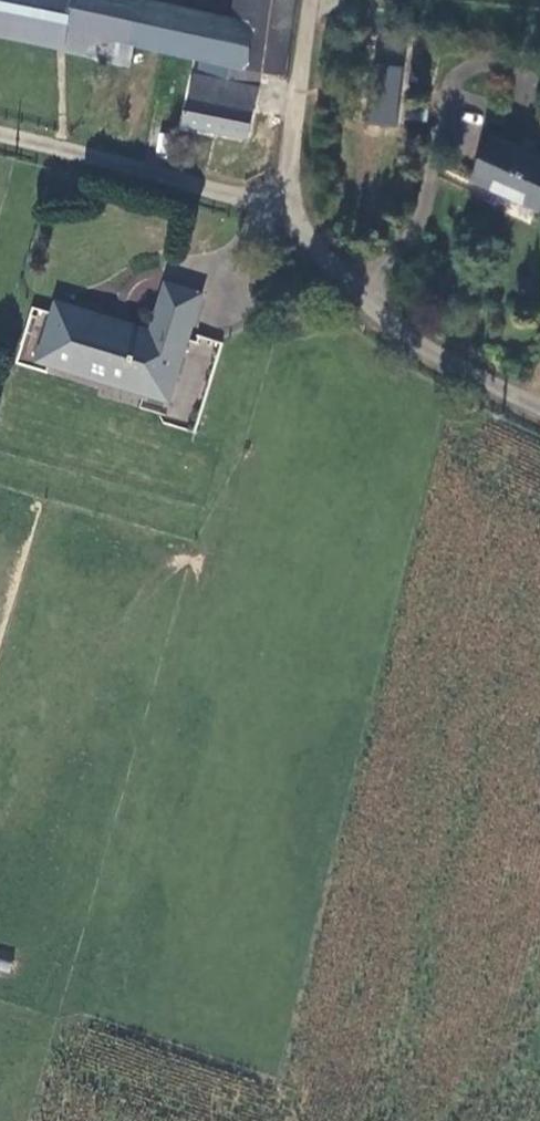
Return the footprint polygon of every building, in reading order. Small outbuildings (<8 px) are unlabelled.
[(78,1),(72,0),(0,0),(0,29),(68,43),(71,31),(72,31),(78,1)] [(137,45),(236,68),(245,69),(253,64),(258,33),(251,22),(231,17),(142,0),(78,0),(78,1),(72,31),(137,45)] [(231,17),(251,22),(258,33),(253,64),(245,69),(265,72),(289,75),(298,0),(234,0),(231,17)] [(65,59),(132,71),(137,45),(72,31),(71,31),(68,43),(65,59)] [(398,126),(403,66),(370,63),(365,123),(398,126)] [(265,72),(245,69),(236,68),(233,79),(263,85),(265,72)] [(233,79),(194,74),(184,125),(256,142),(263,85),(233,79)] [(495,129),(473,182),(493,190),(498,180),(532,194),(527,204),(539,210),(539,154),(521,146),(524,141),(495,129)] [(176,389),(206,293),(165,281),(149,330),(126,323),(124,328),(112,324),(113,319),(56,301),(38,361),(145,395),(149,381),(176,389)] [(126,323),(113,319),(112,324),(124,328),(126,323)] [(172,404),(176,389),(149,381),(145,395),(172,404)]
